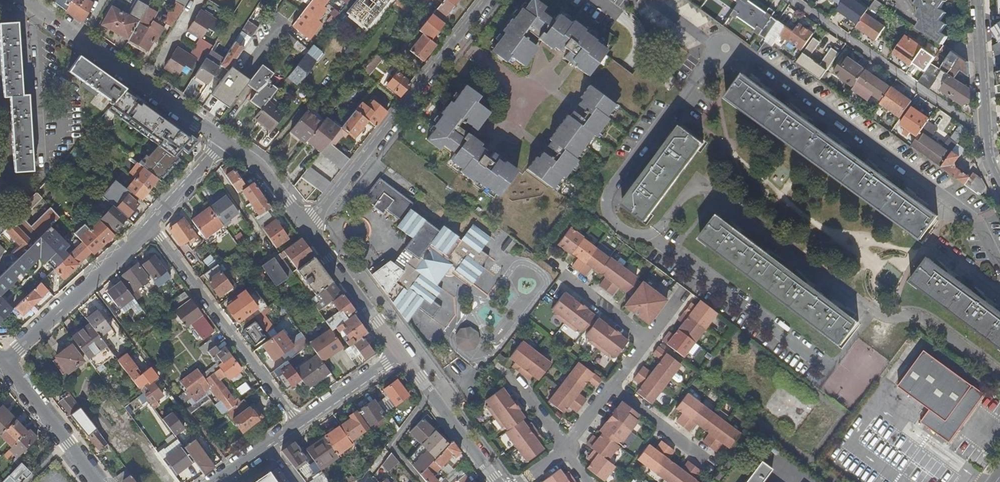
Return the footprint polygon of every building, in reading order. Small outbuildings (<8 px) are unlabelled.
[(55,3),(65,10),(71,0),(56,0),(55,3)] [(65,10),(82,22),(93,3),(88,0),(71,0),(65,10)] [(102,24),(129,40),(148,6),(138,0),(129,17),(111,7),(102,24)] [(172,27),(188,0),(177,0),(165,20),(164,22),(166,24),(172,27)] [(308,5),(304,10),(305,11),(298,19),(302,22),(307,26),(314,18),(311,15),(322,0),(312,0),(308,5)] [(337,5),(331,0),(328,4),(334,9),(337,5)] [(432,15),(440,21),(447,12),(449,14),(452,10),(450,8),(457,0),(444,0),(432,15)] [(607,51),(594,41),(595,40),(583,31),(584,30),(572,21),(570,23),(558,15),(553,21),(541,12),(545,8),(535,0),(531,0),(523,10),(521,9),(511,21),(510,20),(502,32),(504,34),(495,45),(498,47),(494,53),(495,54),(493,56),(500,61),(502,60),(506,62),(510,57),(521,66),(531,54),(528,52),(538,40),(552,51),(554,48),(566,57),(564,60),(588,77),(607,51)] [(734,9),(740,0),(721,0),(734,9)] [(751,25),(762,10),(749,1),(750,0),(740,0),(734,9),(732,12),(751,25)] [(859,0),(844,0),(842,3),(842,4),(840,6),(837,11),(858,25),(870,7),(859,0)] [(912,1),(920,7),(915,15),(924,21),(922,24),(919,28),(932,37),(944,45),(947,41),(949,37),(944,33),(949,25),(943,21),(948,13),(943,9),(948,2),(945,0),(913,0),(912,1)] [(999,11),(995,4),(997,3),(999,7),(999,0),(996,0),(990,3),(991,16),(999,11)] [(876,1),(858,28),(877,41),(886,28),(876,21),(881,14),(885,8),(876,1)] [(391,7),(405,19),(409,15),(394,3),(391,7)] [(159,9),(149,4),(148,6),(129,40),(147,51),(148,51),(152,43),(159,31),(149,26),(156,15),(159,9)] [(326,7),(336,16),(339,13),(334,9),(328,4),(326,7)] [(885,8),(881,14),(887,17),(891,11),(885,8)] [(215,19),(201,10),(195,19),(196,23),(195,24),(193,23),(188,31),(201,39),(190,55),(177,47),(172,57),(172,59),(171,61),(169,60),(164,67),(179,76),(185,66),(191,69),(197,60),(202,64),(206,58),(213,46),(208,43),(214,33),(208,29),(215,19)] [(762,10),(751,25),(768,37),(770,35),(773,30),(779,22),(762,10)] [(165,20),(156,15),(149,26),(159,31),(152,43),(155,42),(166,24),(164,22),(165,20)] [(440,21),(432,15),(425,23),(429,26),(427,29),(423,25),(418,31),(422,34),(430,40),(436,33),(438,35),(441,31),(438,30),(443,24),(440,21)] [(18,22),(0,24),(0,26),(1,48),(0,48),(0,64),(2,64),(4,97),(10,97),(11,116),(7,117),(8,133),(12,133),(14,172),(33,170),(29,94),(22,94),(18,22)] [(795,32),(779,22),(773,30),(770,35),(776,40),(780,35),(803,51),(814,34),(801,25),(795,32)] [(257,29),(247,23),(241,32),(244,33),(251,38),(257,29)] [(433,55),(439,47),(430,40),(422,34),(418,31),(405,48),(422,61),(429,52),(433,55)] [(234,42),(237,44),(239,41),(244,33),(241,32),(234,42)] [(772,46),(776,40),(770,35),(768,37),(765,41),(772,46)] [(894,53),(912,66),(923,49),(905,37),(894,53)] [(934,46),(940,50),(944,45),(932,37),(929,41),(934,45),(934,46)] [(822,42),(815,38),(798,63),(821,80),(827,72),(839,54),(832,49),(820,66),(810,59),(822,42)] [(147,51),(129,40),(127,43),(146,53),(147,51)] [(278,51),(285,42),(282,40),(275,48),(278,51)] [(237,44),(234,42),(223,60),(230,64),(225,69),(228,71),(231,67),(243,49),(237,44)] [(324,54),(312,46),(303,57),(287,77),(295,84),(299,87),(304,80),(301,78),(314,61),(317,63),(324,54)] [(919,75),(922,77),(926,71),(925,70),(937,54),(926,46),(914,63),(922,68),(919,75)] [(350,57),(355,51),(350,47),(346,53),(350,57)] [(955,76),(965,62),(951,52),(941,67),(955,76)] [(366,77),(381,59),(376,55),(361,73),(366,77)] [(127,89),(81,56),(70,71),(85,82),(83,85),(97,96),(92,103),(106,113),(127,89)] [(834,73),(855,87),(866,71),(846,57),(834,73)] [(219,67),(206,58),(202,64),(194,76),(207,85),(219,67)] [(230,64),(223,60),(220,65),(225,69),(230,64)] [(250,100),(261,109),(267,101),(277,89),(270,83),(271,82),(269,80),(274,74),(262,64),(250,80),(247,84),(257,92),(250,100)] [(949,75),(931,64),(926,71),(922,77),(919,83),(931,91),(938,80),(946,85),(943,90),(965,105),(971,102),(971,89),(949,75)] [(250,80),(231,67),(228,71),(212,96),(229,108),(247,84),(250,80)] [(397,71),(388,83),(387,85),(400,96),(411,82),(397,71)] [(892,88),(866,71),(855,87),(853,90),(859,95),(864,89),(882,102),(892,88)] [(821,80),(821,81),(824,83),(830,74),(827,72),(821,80)] [(665,85),(671,90),(678,80),(672,76),(665,85)] [(743,76),(734,88),(727,98),(921,238),(925,232),(937,216),(917,202),(904,192),(879,174),(865,164),(840,145),(826,136),(801,117),(787,107),(762,89),(749,80),(743,76)] [(295,84),(287,77),(284,80),(293,87),(295,84)] [(749,80),(762,89),(763,88),(750,78),(749,80)] [(497,199),(516,173),(504,164),(502,166),(497,162),(498,159),(492,155),(490,158),(478,149),(480,146),(465,135),(474,123),(477,124),(486,112),(474,103),(478,97),(475,94),(476,93),(469,87),(468,89),(467,88),(462,93),(460,91),(451,104),(448,102),(439,114),(440,115),(431,127),(433,129),(424,140),(437,150),(441,145),(454,155),(449,162),(460,171),(458,173),(471,182),(471,181),(485,190),(497,199)] [(615,106),(589,87),(580,99),(583,101),(570,118),(567,117),(549,141),(551,143),(539,160),(536,158),(527,171),(553,190),(562,177),(565,179),(578,161),(576,159),(593,136),(596,137),(609,120),(606,118),(615,106)] [(912,102),(892,87),(892,88),(882,102),(881,104),(901,118),(912,102)] [(367,108),(361,103),(355,110),(368,120),(375,126),(387,112),(372,100),(367,108)] [(284,115),(267,101),(261,109),(256,115),(254,118),(270,131),(284,115)] [(160,156),(148,171),(158,179),(161,181),(174,166),(173,165),(190,144),(175,132),(165,144),(154,136),(159,130),(123,102),(111,117),(152,149),(160,156)] [(307,111),(321,123),(325,119),(311,106),(307,111)] [(787,107),(801,117),(802,116),(789,106),(787,107)] [(919,136),(930,119),(913,108),(901,125),(908,129),(905,133),(910,137),(913,132),(919,136)] [(368,120),(355,110),(343,126),(341,128),(347,132),(349,134),(354,138),(360,130),(362,132),(365,129),(362,127),(368,120)] [(321,123),(307,111),(291,130),(294,133),(305,143),(308,140),(321,123)] [(880,115),(875,112),(872,118),(876,121),(880,115)] [(339,130),(333,125),(325,119),(321,123),(308,140),(322,151),(323,150),(332,140),(339,130)] [(333,125),(339,130),(341,128),(343,126),(336,120),(333,125)] [(930,122),(913,148),(941,168),(958,145),(968,129),(963,125),(952,141),(950,139),(944,148),(931,140),(939,128),(930,122)] [(337,144),(344,135),(347,132),(341,128),(339,130),(332,140),(337,144)] [(628,200),(624,205),(646,222),(704,144),(681,128),(677,133),(667,147),(637,186),(628,200)] [(667,147),(677,133),(675,132),(666,145),(667,147)] [(826,136),(840,145),(840,144),(828,134),(826,136)] [(352,156),(337,144),(332,140),(323,150),(344,166),(352,156)] [(958,145),(941,168),(966,186),(981,197),(985,191),(979,186),(981,182),(973,176),(971,178),(954,166),(965,150),(958,145)] [(160,156),(152,149),(140,164),(144,168),(148,171),(160,156)] [(865,164),(879,174),(880,173),(866,162),(865,164)] [(318,185),(325,190),(333,180),(313,163),(305,173),(318,185)] [(136,179),(144,168),(140,164),(131,175),(136,179)] [(150,190),(158,179),(148,171),(144,168),(136,179),(150,190)] [(234,170),(226,175),(238,193),(242,190),(246,187),(234,170)] [(308,199),(318,185),(305,173),(296,184),(308,199)] [(141,201),(150,190),(136,179),(127,189),(141,201)] [(387,263),(371,274),(407,322),(418,308),(433,318),(441,306),(433,300),(441,288),(436,284),(451,265),(455,268),(454,270),(473,283),(484,267),(482,266),(489,256),(481,250),(490,237),(472,224),(462,238),(443,225),(439,230),(410,209),(414,204),(379,179),(362,200),(382,215),(385,210),(400,221),(396,226),(411,237),(404,248),(412,254),(401,268),(394,263),(390,260),(387,263)] [(254,208),(259,215),(266,210),(271,207),(253,182),(246,187),(242,190),(251,202),(254,208)] [(628,200),(637,186),(636,185),(625,198),(628,200)] [(904,192),(917,202),(918,201),(905,190),(904,192)] [(26,203),(30,207),(41,196),(37,192),(26,203)] [(214,205),(211,207),(223,224),(239,212),(225,193),(218,198),(220,201),(214,205)] [(41,196),(30,207),(32,209),(39,201),(42,198),(41,196)] [(128,196),(117,209),(126,217),(138,204),(128,196)] [(115,231),(126,217),(117,209),(113,206),(102,219),(115,231)] [(205,238),(223,225),(223,224),(211,207),(210,206),(192,219),(205,238)] [(19,217),(14,222),(34,243),(51,227),(60,217),(51,207),(31,226),(22,217),(21,218),(19,217)] [(272,218),(266,210),(259,215),(255,218),(261,226),(272,218)] [(723,221),(718,217),(702,239),(842,344),(858,322),(853,318),(840,308),(807,283),(793,273),(783,265),(770,255),(737,231),(723,221)] [(723,221),(737,231),(738,229),(730,223),(725,218),(723,221)] [(181,246),(188,241),(191,239),(192,242),(190,243),(188,245),(192,251),(203,243),(184,219),(170,230),(181,246)] [(99,221),(89,229),(103,245),(114,235),(99,221)] [(276,221),(263,230),(267,235),(276,247),(288,238),(276,221)] [(14,253),(19,258),(34,243),(14,222),(11,224),(13,226),(7,231),(21,246),(14,253)] [(86,225),(75,234),(79,238),(89,229),(86,225)] [(627,291),(629,289),(637,278),(638,276),(612,256),(611,257),(584,237),(585,236),(571,225),(559,242),(573,252),(573,251),(580,257),(574,266),(586,275),(593,266),(600,272),(600,271),(607,277),(601,285),(613,294),(620,286),(627,291)] [(0,276),(0,296),(41,256),(54,270),(69,255),(64,251),(69,245),(51,227),(34,243),(19,258),(8,268),(6,270),(3,273),(0,276)] [(93,254),(103,245),(89,229),(79,238),(82,242),(91,252),(93,254)] [(288,255),(298,269),(315,257),(301,238),(280,254),(283,258),(288,255)] [(63,279),(91,252),(82,242),(69,255),(54,270),(63,279)] [(404,248),(394,263),(401,268),(412,254),(404,248)] [(283,258),(280,254),(263,265),(277,287),(294,275),(283,258)] [(770,254),(770,255),(783,265),(785,263),(777,258),(770,254)] [(154,256),(143,265),(158,286),(170,277),(154,256)] [(297,270),(316,295),(334,282),(315,257),(298,269),(297,270)] [(371,274),(387,263),(383,259),(369,270),(371,274)] [(929,259),(925,265),(912,282),(999,347),(999,312),(986,302),(973,291),(948,273),(934,263),(929,259)] [(220,267),(218,264),(203,275),(219,296),(226,291),(232,287),(223,276),(227,273),(234,268),(228,260),(224,264),(220,267)] [(936,261),(934,263),(948,273),(949,271),(936,261)] [(123,276),(119,279),(122,282),(131,295),(136,301),(141,297),(135,290),(149,279),(138,264),(123,276)] [(795,271),(793,273),(807,283),(807,282),(801,277),(795,271)] [(235,284),(227,273),(223,276),(232,287),(235,284)] [(643,283),(637,278),(629,289),(635,294),(643,283)] [(23,316),(48,291),(41,282),(15,308),(23,316)] [(121,311),(136,301),(131,295),(122,282),(107,293),(121,311)] [(321,301),(315,305),(319,311),(325,306),(343,294),(334,282),(316,295),(321,301)] [(655,291),(643,283),(635,294),(626,305),(650,323),(673,292),(662,283),(655,291)] [(974,290),(973,291),(986,302),(987,300),(974,290)] [(180,309),(175,313),(176,313),(184,324),(185,325),(186,327),(202,314),(185,292),(174,300),(180,309)] [(228,308),(242,327),(253,318),(256,316),(268,308),(256,292),(250,297),(246,292),(233,301),(234,303),(228,308)] [(583,331),(585,328),(593,318),(595,315),(587,308),(587,307),(580,302),(580,303),(565,292),(553,308),(557,312),(555,314),(576,330),(578,328),(583,331)] [(332,316),(326,321),(332,329),(332,330),(335,328),(353,315),(357,312),(343,294),(325,306),(330,314),(337,309),(339,311),(332,316)] [(13,310),(0,297),(0,322),(13,310)] [(701,299),(699,300),(716,313),(717,311),(701,299)] [(673,336),(669,333),(663,341),(685,355),(716,313),(699,300),(695,306),(691,303),(682,316),(685,319),(683,322),(674,333),(673,336)] [(840,308),(853,318),(854,316),(847,311),(841,307),(840,308)] [(111,328),(97,309),(85,317),(90,324),(100,337),(111,328)] [(360,324),(353,315),(335,328),(339,332),(341,330),(345,336),(347,334),(360,324)] [(244,330),(255,345),(264,339),(259,332),(261,331),(259,327),(262,325),(256,316),(253,318),(256,322),(253,324),(244,330)] [(585,328),(589,331),(597,321),(593,318),(585,328)] [(597,321),(589,331),(587,334),(591,337),(589,340),(611,356),(613,354),(617,357),(629,340),(621,334),(621,333),(615,328),(614,329),(600,318),(597,321)] [(96,369),(114,356),(104,342),(103,341),(100,337),(90,324),(72,337),(96,369)] [(347,342),(349,346),(362,337),(367,334),(364,330),(360,324),(347,334),(349,337),(350,339),(349,341),(347,342)] [(469,327),(460,329),(455,336),(457,346),(464,351),(473,349),(478,342),(476,333),(469,327)] [(111,328),(100,337),(103,341),(115,333),(111,328)] [(318,355),(322,361),(330,356),(329,354),(333,352),(334,353),(343,346),(332,330),(332,329),(310,344),(318,355)] [(278,334),(272,338),(279,348),(285,344),(278,334)] [(290,346),(296,354),(309,345),(303,337),(290,346)] [(372,351),(362,337),(349,346),(345,349),(352,359),(361,353),(364,358),(372,351)] [(281,356),(284,354),(279,348),(272,338),(263,345),(267,351),(270,355),(274,361),(281,356)] [(211,340),(202,348),(203,349),(212,342),(211,340)] [(510,358),(516,362),(519,364),(516,368),(528,377),(531,374),(534,376),(540,380),(553,363),(524,341),(510,358)] [(215,346),(212,342),(203,349),(202,348),(201,348),(205,354),(208,352),(215,346)] [(57,358),(67,372),(68,373),(83,362),(72,346),(66,351),(65,348),(64,349),(65,351),(56,357),(57,358)] [(220,352),(215,346),(208,352),(213,358),(217,355),(222,363),(232,355),(229,352),(226,348),(220,352)] [(653,403),(683,363),(660,346),(654,352),(663,359),(653,372),(644,366),(635,379),(644,385),(638,392),(653,403)] [(284,354),(281,356),(285,363),(288,360),(296,355),(291,348),(284,354)] [(986,395),(925,351),(899,387),(931,410),(922,423),(951,444),(986,395)] [(139,370),(126,353),(117,360),(133,380),(139,376),(136,372),(139,370)] [(217,355),(213,358),(218,364),(218,365),(222,363),(217,355)] [(242,369),(232,355),(222,363),(218,365),(221,368),(226,375),(229,379),(234,375),(236,377),(239,374),(238,372),(242,369)] [(318,355),(296,371),(305,383),(309,388),(331,372),(322,361),(318,355)] [(63,375),(67,372),(57,358),(53,361),(63,375)] [(301,387),(305,383),(296,371),(288,360),(285,363),(283,364),(278,368),(281,372),(282,372),(293,385),(298,382),(301,387)] [(598,386),(604,379),(580,362),(550,402),(565,412),(570,406),(578,412),(588,399),(580,393),(590,380),(598,386)] [(184,387),(187,390),(198,382),(200,384),(210,377),(221,368),(218,365),(218,364),(203,375),(198,369),(180,382),(184,387)] [(221,379),(226,375),(221,368),(210,377),(200,384),(203,389),(205,392),(210,388),(213,391),(221,401),(224,407),(220,410),(223,415),(228,412),(234,406),(241,401),(238,398),(235,400),(218,378),(219,378),(221,379)] [(145,384),(139,376),(133,380),(139,388),(145,384)] [(388,395),(377,404),(380,408),(385,414),(409,396),(398,380),(384,390),(388,395)] [(148,381),(145,384),(139,388),(143,393),(148,399),(151,404),(154,409),(160,404),(157,400),(162,395),(152,381),(149,383),(148,381)] [(192,397),(203,389),(200,384),(198,382),(187,390),(185,392),(190,398),(190,399),(192,397)] [(246,382),(237,389),(241,395),(250,388),(246,382)] [(81,406),(69,391),(67,388),(64,390),(66,392),(62,395),(64,398),(60,400),(70,412),(67,414),(68,416),(72,413),(81,406)] [(546,449),(541,443),(540,441),(543,438),(534,425),(530,428),(528,426),(524,420),(527,418),(520,410),(521,409),(516,403),(515,403),(504,388),(488,401),(491,405),(488,407),(504,429),(506,426),(510,431),(507,433),(528,462),(546,449)] [(203,389),(192,397),(197,403),(208,395),(205,392),(203,389)] [(725,442),(732,447),(741,434),(742,432),(689,392),(678,407),(685,412),(679,421),(692,430),(698,422),(712,432),(706,441),(718,450),(725,442)] [(143,403),(148,399),(143,393),(138,397),(143,403)] [(188,399),(183,393),(179,396),(184,403),(188,399)] [(197,403),(193,406),(189,409),(192,413),(211,399),(208,395),(197,403)] [(190,398),(188,399),(193,406),(197,403),(192,397),(190,399),(190,398)] [(228,412),(230,415),(246,402),(244,399),(241,401),(234,406),(228,412)] [(368,427),(385,415),(385,414),(380,408),(377,404),(375,400),(368,405),(365,408),(358,413),(368,427)] [(221,401),(216,405),(220,410),(224,407),(221,401)] [(595,460),(593,463),(589,469),(606,481),(618,466),(610,461),(621,446),(618,444),(622,439),(625,441),(640,421),(638,419),(641,414),(624,401),(618,410),(617,409),(611,416),(612,417),(601,431),(604,433),(599,439),(597,442),(593,438),(589,444),(596,450),(591,457),(595,460)] [(249,407),(246,402),(230,415),(233,419),(233,420),(243,433),(245,431),(246,433),(250,431),(248,428),(250,426),(263,417),(253,404),(249,407)] [(0,404),(0,435),(5,430),(16,419),(0,404)] [(100,449),(108,443),(81,406),(72,413),(100,449)] [(351,440),(368,427),(358,413),(357,411),(349,417),(351,419),(347,422),(341,426),(351,440)] [(183,429),(171,413),(163,419),(175,435),(183,429)] [(390,415),(387,417),(393,426),(398,432),(400,429),(390,415)] [(410,432),(422,445),(435,432),(428,424),(431,421),(427,417),(424,420),(423,420),(410,432)] [(27,431),(16,419),(5,430),(17,442),(27,431)] [(337,454),(353,442),(351,440),(341,426),(341,425),(325,437),(337,454)] [(36,437),(29,430),(27,431),(17,442),(8,450),(16,457),(22,451),(25,449),(36,437)] [(408,460),(420,474),(430,465),(449,445),(435,431),(435,432),(422,445),(408,460)] [(745,437),(741,434),(732,447),(735,449),(745,437)] [(320,469),(338,456),(337,454),(325,437),(307,450),(320,469)] [(184,447),(177,439),(159,453),(175,475),(194,461),(184,447)] [(194,439),(184,447),(194,461),(204,473),(215,466),(194,439)] [(697,478),(704,469),(691,460),(685,469),(670,458),(677,450),(665,440),(658,449),(651,444),(640,458),(672,481),(702,481),(697,478)] [(460,452),(452,441),(449,445),(430,465),(420,474),(427,481),(440,481),(443,479),(441,477),(436,481),(428,470),(431,467),(436,472),(451,455),(454,458),(460,452)] [(297,446),(294,442),(281,451),(294,467),(300,462),(302,466),(308,462),(306,459),(306,458),(301,451),(302,450),(299,445),(297,446)] [(392,452),(382,465),(387,471),(398,459),(392,452)] [(32,470),(22,460),(0,481),(17,481),(21,478),(18,475),(22,471),(27,476),(32,470)] [(773,471),(762,463),(748,481),(765,481),(773,471)] [(457,466),(443,479),(440,481),(471,481),(468,479),(457,466)] [(118,475),(122,481),(123,480),(131,474),(127,468),(118,475)] [(572,475),(568,478),(566,476),(561,470),(545,481),(577,481),(572,475)] [(254,481),(267,481),(273,478),(269,472),(254,481)] [(321,472),(313,478),(314,479),(310,481),(329,481),(321,472)]
